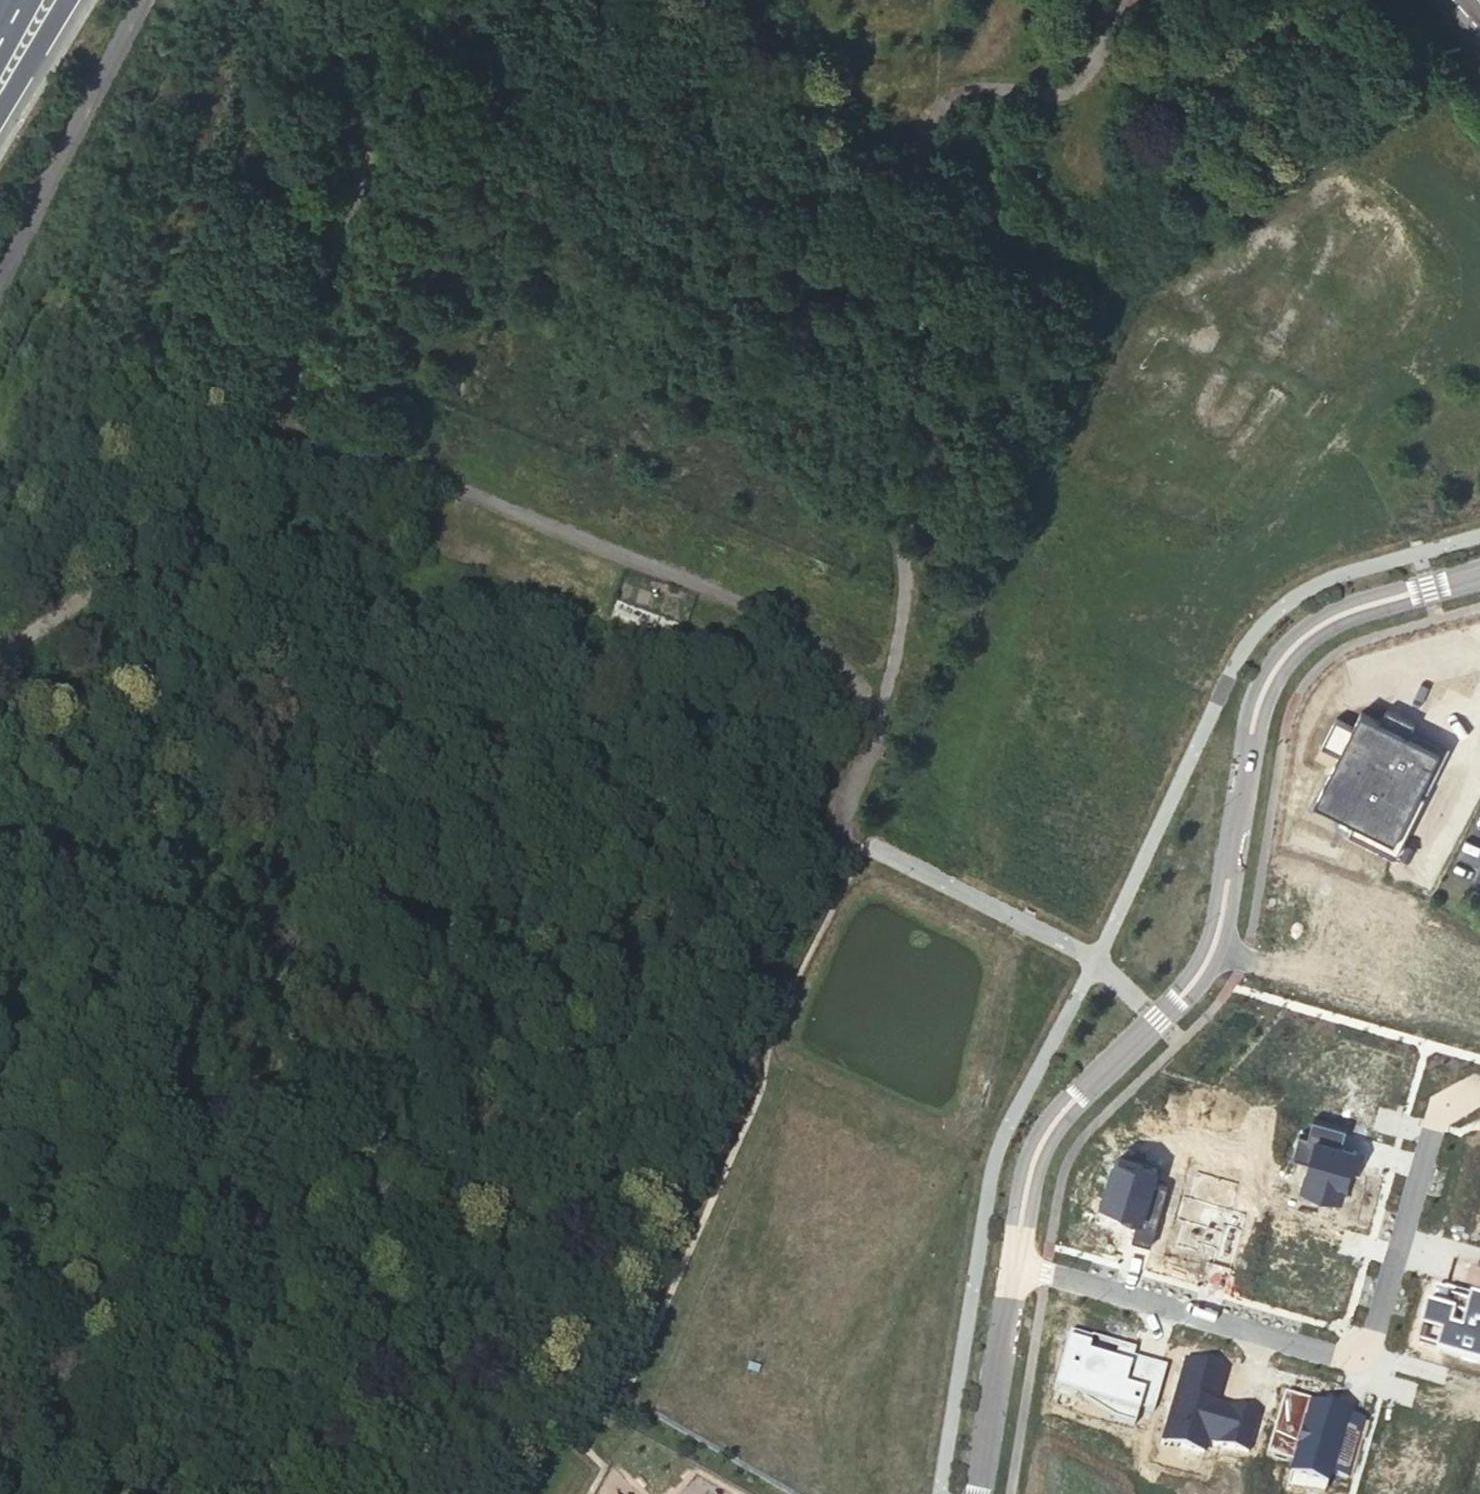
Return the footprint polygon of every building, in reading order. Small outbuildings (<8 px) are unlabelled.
[(1347,1126),(1314,1117),(1309,1134),(1300,1132),(1293,1156),(1310,1161),(1302,1188),(1342,1200),(1356,1153),(1341,1149),(1342,1144),(1347,1126)] [(1357,1148),(1342,1144),(1341,1149),(1356,1153),(1357,1148)] [(1103,1201),(1126,1208),(1125,1213),(1138,1217),(1132,1239),(1151,1244),(1169,1184),(1154,1180),(1158,1165),(1120,1154),(1115,1158),(1103,1201)] [(1465,1297),(1466,1293),(1439,1285),(1426,1326),(1428,1327),(1423,1344),(1439,1348),(1439,1350),(1479,1362),(1479,1301),(1465,1297)]
